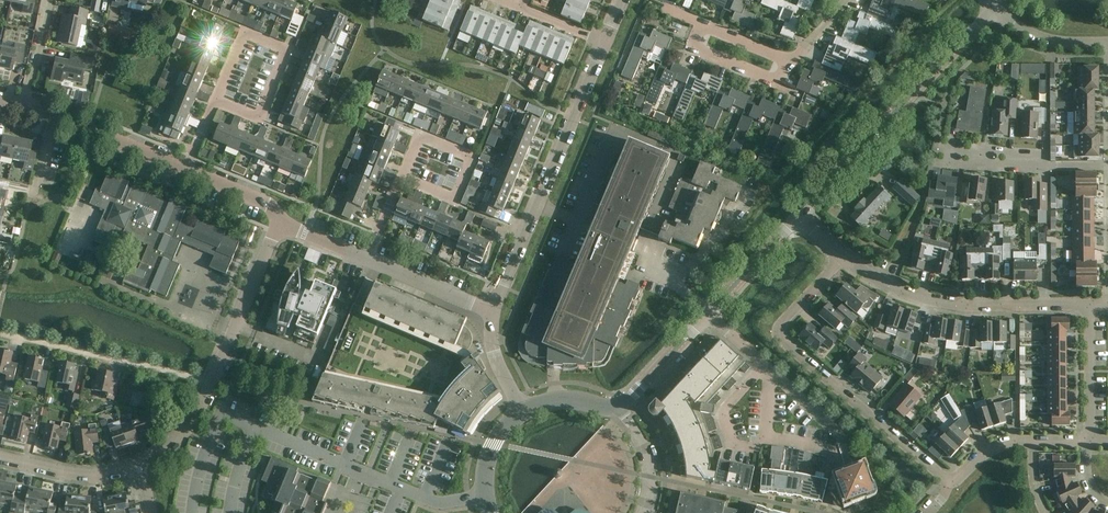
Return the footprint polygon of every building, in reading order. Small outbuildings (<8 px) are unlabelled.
[(22,12),(31,14),(34,0),(11,0),(10,3),(23,5),(22,12)] [(89,11),(98,13),(100,1),(97,0),(92,0),(89,11)] [(118,7),(127,9),(128,2),(145,6),(146,0),(112,0),(111,5),(118,7)] [(253,5),(266,10),(270,0),(254,0),(253,5)] [(266,10),(278,16),(285,0),(270,0),(266,10)] [(278,16),(291,21),(286,33),(296,37),(304,18),(295,14),(298,5),(287,0),(285,0),(278,16)] [(436,0),(431,0),(427,9),(453,20),(458,9),(436,0)] [(458,9),(461,0),(436,0),(458,9)] [(532,4),(533,4),(541,8),(545,9),(545,10),(549,0),(544,0),(543,0),(542,0),(541,4),(534,1),(532,4)] [(585,13),(590,2),(585,0),(567,0),(565,5),(585,13)] [(724,8),(723,10),(730,13),(731,11),(735,12),(731,21),(750,28),(755,16),(744,11),(747,5),(740,2),(740,0),(727,0),(724,8)] [(760,4),(781,13),(779,18),(778,18),(777,20),(779,21),(780,20),(785,22),(780,34),(793,40),(801,21),(792,18),(794,14),(796,14),(799,8),(797,7),(779,0),(762,0),(760,4)] [(797,7),(799,8),(809,12),(814,0),(800,0),(797,7)] [(867,14),(886,22),(890,11),(892,11),(895,4),(922,15),(926,4),(916,0),(873,0),(867,14)] [(565,5),(561,16),(581,24),(585,13),(565,5)] [(471,6),(460,32),(471,36),(482,10),(471,6)] [(56,42),(76,46),(81,25),(85,25),(88,11),(71,7),(69,17),(62,15),(56,42)] [(427,9),(423,20),(448,31),(453,20),(427,9)] [(482,10),(471,36),(482,41),(493,15),(482,10)] [(326,25),(342,31),(348,18),(332,11),(326,25)] [(898,26),(886,22),(867,14),(860,12),(857,18),(859,19),(857,24),(849,20),(841,38),(854,44),(855,43),(859,32),(864,34),(867,35),(868,33),(867,33),(869,28),(893,37),(898,26)] [(493,15),(482,41),(493,45),(504,19),(493,15)] [(313,16),(311,22),(321,27),(323,23),(322,22),(321,23),(317,21),(318,18),(313,16)] [(423,22),(422,22),(415,19),(413,24),(420,27),(423,22)] [(504,19),(493,45),(504,50),(515,24),(504,19)] [(526,29),(519,46),(530,51),(541,25),(530,21),(526,29)] [(222,44),(224,40),(221,37),(225,29),(208,22),(203,35),(222,44)] [(519,46),(526,29),(515,24),(504,50),(516,55),(519,46)] [(107,30),(106,36),(119,38),(132,41),(135,31),(108,25),(107,30)] [(326,25),(321,37),(320,38),(330,42),(336,45),(342,31),(326,25)] [(541,25),(530,51),(541,56),(552,30),(541,25)] [(552,30),(541,56),(552,60),(563,35),(552,30)] [(660,64),(665,51),(666,51),(672,38),(653,31),(650,39),(645,36),(646,35),(639,32),(621,76),(632,80),(642,57),(660,64)] [(217,48),(221,47),(225,49),(228,42),(224,40),(222,44),(203,35),(197,48),(214,55),(217,48)] [(325,55),(330,42),(320,38),(321,37),(315,35),(309,48),(325,55)] [(563,35),(552,60),(564,65),(574,40),(563,35)] [(871,63),(875,52),(838,38),(834,48),(831,47),(824,65),(842,72),(849,54),(871,63)] [(176,39),(173,47),(174,47),(179,49),(182,42),(182,41),(181,41),(177,39),(176,39)] [(0,51),(0,69),(11,71),(13,62),(20,63),(24,45),(15,43),(14,50),(1,47),(0,51)] [(93,44),(91,55),(99,57),(101,46),(93,44)] [(211,69),(213,66),(210,63),(214,55),(197,48),(192,61),(211,69)] [(304,61),(320,68),(325,70),(330,57),(325,55),(309,48),(304,61)] [(478,53),(476,59),(482,62),(485,56),(478,53)] [(93,59),(85,58),(75,55),(73,63),(55,60),(51,79),(61,82),(62,79),(80,83),(83,69),(91,71),(93,59)] [(187,74),(203,81),(206,73),(210,73),(214,75),(217,68),(213,66),(211,69),(192,61),(187,74)] [(298,74),(314,81),(320,68),(304,61),(298,74)] [(824,78),(848,88),(856,91),(864,82),(853,77),(835,70),(834,70),(821,65),(822,64),(815,61),(812,68),(814,69),(812,73),(804,70),(796,89),(809,94),(814,82),(819,84),(819,85),(821,86),(822,83),(824,78)] [(343,72),(345,65),(338,62),(336,69),(343,72)] [(673,87),(674,85),(685,89),(691,74),(691,75),(692,71),(673,64),(671,70),(660,65),(646,99),(657,104),(665,83),(670,86),(673,87)] [(1020,65),(1020,74),(1045,74),(1045,65),(1020,65)] [(1058,65),(1050,65),(1050,79),(1055,79),(1058,79),(1058,65)] [(542,70),(536,67),(533,74),(538,77),(542,70)] [(1078,79),(1098,79),(1098,67),(1078,67),(1078,79)] [(293,87),(309,94),(314,81),(298,74),(295,73),(296,69),(292,68),(289,74),(293,76),(292,78),(296,80),(293,87)] [(164,70),(161,77),(169,81),(172,74),(164,70)] [(376,86),(389,92),(396,76),(383,70),(376,86)] [(201,95),(202,92),(199,89),(203,81),(187,74),(182,72),(176,85),(181,87),(201,95)] [(547,73),(544,80),(551,83),(554,76),(547,73)] [(691,74),(685,89),(673,117),(684,122),(696,93),(701,95),(701,96),(703,97),(704,95),(703,94),(706,89),(717,94),(718,91),(723,81),(704,73),(701,81),(696,79),(697,77),(691,75),(691,74)] [(409,81),(396,76),(389,92),(402,97),(409,81)] [(329,84),(336,87),(339,80),(332,77),(329,84)] [(160,78),(157,86),(165,90),(168,81),(160,78)] [(1094,90),(1098,90),(1098,79),(1078,79),(1078,90),(1094,90)] [(619,92),(623,83),(616,80),(613,89),(619,92)] [(422,87),(409,81),(402,97),(403,97),(401,102),(407,104),(409,100),(415,103),(422,87)] [(176,100),(192,107),(195,99),(199,99),(204,100),(206,94),(202,92),(201,95),(181,87),(176,100)] [(288,100),(304,107),(309,94),(293,87),(288,100)] [(416,103),(413,109),(425,114),(427,108),(428,108),(435,92),(422,87),(415,103),(416,103)] [(986,90),(971,88),(966,113),(960,112),(957,129),(957,128),(969,130),(969,131),(979,133),(982,115),(986,90)] [(609,98),(615,101),(619,92),(613,89),(609,98)] [(718,91),(717,94),(704,125),(715,130),(724,109),(729,112),(728,112),(731,113),(732,111),(731,110),(733,105),(745,110),(749,101),(750,97),(732,89),(728,97),(724,96),(725,94),(718,91)] [(1078,90),(1074,90),(1074,101),(1094,101),(1094,90),(1078,90)] [(428,108),(441,113),(448,97),(435,92),(428,108)] [(807,96),(805,101),(814,105),(816,100),(807,96)] [(441,113),(454,119),(461,103),(448,97),(441,113)] [(755,104),(749,101),(745,110),(729,148),(740,153),(754,119),(759,121),(759,122),(761,123),(762,120),(764,116),(775,120),(780,109),(781,107),(762,99),(758,108),(754,106),(755,104)] [(1016,110),(1017,104),(1016,104),(1016,100),(1003,99),(1003,111),(993,111),(991,135),(1007,136),(1008,118),(1015,119),(1016,110)] [(190,121),(192,117),(189,114),(192,107),(176,100),(170,113),(190,121)] [(306,114),(302,112),(304,107),(288,100),(282,113),(287,115),(284,123),(299,130),(306,114)] [(1094,101),(1074,101),(1074,112),(1094,112),(1094,101)] [(461,103),(454,119),(453,122),(459,124),(460,121),(467,124),(474,108),(461,103)] [(646,103),(642,113),(649,116),(653,106),(646,103)] [(531,109),(530,112),(536,114),(536,115),(542,117),(545,111),(533,106),(531,109)] [(507,109),(501,107),(499,111),(500,111),(497,118),(509,123),(514,112),(507,109)] [(487,114),(474,108),(467,124),(481,130),(487,114)] [(780,109),(775,120),(760,155),(771,159),(784,128),(790,130),(789,130),(792,131),(793,129),(792,129),(794,123),(806,128),(812,115),(793,108),(789,116),(785,114),(786,112),(780,109)] [(1022,113),(1021,127),(1021,138),(1037,139),(1038,121),(1044,122),(1045,109),(1033,108),(1033,113),(1022,113)] [(1094,112),(1074,112),(1074,124),(1094,123),(1094,112)] [(193,126),(196,120),(192,117),(190,121),(170,113),(165,126),(161,124),(158,131),(176,139),(179,132),(181,133),(184,125),(188,127),(189,125),(193,126)] [(315,119),(322,122),(324,116),(317,113),(315,119)] [(525,114),(519,127),(535,134),(540,121),(525,114)] [(420,128),(423,121),(416,118),(413,125),(420,128)] [(384,125),(378,138),(398,147),(399,143),(397,140),(400,132),(393,129),(396,122),(389,119),(386,126),(384,125)] [(235,126),(227,145),(240,150),(247,134),(239,131),(238,127),(240,122),(233,120),(232,124),(235,126)] [(430,124),(423,121),(420,128),(427,131),(430,124)] [(235,126),(232,124),(229,126),(220,123),(214,140),(227,145),(235,126)] [(1094,123),(1074,124),(1074,135),(1094,135),(1094,134),(1094,123)] [(530,147),(535,134),(519,127),(514,140),(530,147)] [(647,136),(672,146),(675,139),(651,128),(647,136)] [(446,139),(456,143),(459,134),(450,130),(446,139)] [(266,161),(273,145),(265,141),(264,138),(266,133),(259,131),(258,135),(261,136),(253,156),(266,161)] [(247,134),(240,150),(253,156),(261,136),(258,135),(255,137),(247,134)] [(466,137),(459,134),(456,143),(462,146),(466,137)] [(1078,146),(1099,146),(1099,134),(1094,134),(1094,135),(1074,135),(1074,146),(1078,146)] [(12,160),(16,139),(2,136),(1,145),(0,145),(0,157),(12,160)] [(398,147),(378,138),(373,151),(389,158),(392,150),(396,150),(401,152),(403,145),(399,143),(398,147)] [(24,163),(23,169),(31,171),(35,153),(28,151),(30,142),(16,139),(12,160),(24,163)] [(524,160),(530,147),(514,140),(508,153),(524,160)] [(633,238),(646,207),(668,156),(631,140),(597,223),(592,221),(592,222),(588,232),(587,232),(592,234),(579,266),(558,257),(552,270),(549,269),(542,286),(545,287),(540,298),(537,297),(530,314),(533,315),(528,326),(525,325),(522,334),(524,335),(519,345),(520,352),(524,358),(529,362),(536,364),(547,364),(547,366),(548,366),(548,363),(554,363),(554,366),(563,367),(563,365),(577,366),(577,367),(593,368),(594,362),(598,362),(602,361),(605,358),(610,345),(615,348),(619,339),(616,338),(621,326),(624,327),(631,311),(628,310),(633,298),(636,300),(639,291),(617,282),(615,281),(629,249),(633,251),(634,251),(633,251),(637,241),(638,241),(633,238)] [(287,147),(279,167),(292,172),(299,156),(293,153),(290,152),(290,148),(292,144),(285,141),(284,146),(287,147)] [(349,152),(355,154),(358,145),(353,143),(349,152)] [(273,145),(266,161),(279,167),(287,147),(284,146),(280,148),(273,145)] [(1074,157),(1078,157),(1099,157),(1099,146),(1078,146),(1074,146),(1074,157)] [(203,149),(200,155),(206,158),(209,152),(203,149)] [(216,152),(210,149),(206,159),(212,161),(216,152)] [(387,173),(388,169),(386,166),(389,158),(373,151),(370,159),(364,157),(362,162),(367,164),(387,173)] [(519,173),(524,160),(508,153),(505,161),(499,159),(497,164),(519,173)] [(677,160),(680,161),(683,162),(685,156),(680,154),(677,160)] [(299,156),(292,172),(305,178),(312,161),(299,156)] [(345,161),(342,167),(347,169),(351,160),(346,158),(345,161)] [(666,221),(658,239),(670,244),(672,239),(697,249),(699,246),(699,244),(699,242),(702,235),(706,236),(709,231),(711,232),(712,230),(711,230),(713,225),(714,225),(714,224),(715,224),(717,223),(718,222),(719,221),(720,219),(721,218),(721,216),(721,215),(721,213),(721,211),(720,211),(725,198),(735,202),(739,193),(736,192),(738,187),(741,188),(741,187),(716,177),(718,171),(715,169),(715,168),(701,162),(692,183),(681,179),(669,208),(677,212),(672,224),(666,221)] [(232,169),(231,171),(232,172),(244,177),(247,169),(235,164),(232,169)] [(362,176),(362,177),(372,182),(378,184),(381,178),(385,179),(386,176),(390,178),(393,171),(388,169),(387,173),(367,164),(362,176)] [(497,179),(513,186),(519,173),(497,164),(494,168),(501,171),(497,179)] [(1076,198),(1093,197),(1096,197),(1095,173),(1076,173),(1076,197),(1076,198)] [(96,189),(90,204),(105,210),(93,240),(108,246),(114,231),(148,245),(138,269),(130,266),(123,282),(149,293),(151,290),(167,297),(180,265),(171,261),(172,257),(174,257),(181,242),(215,256),(210,268),(226,274),(240,242),(224,236),(225,232),(198,221),(195,229),(180,223),(187,207),(171,200),(169,204),(162,201),(163,199),(132,186),(131,188),(128,186),(129,182),(108,174),(101,191),(96,189)] [(261,175),(258,182),(264,184),(267,178),(261,175)] [(356,175),(351,188),(367,195),(372,182),(362,177),(356,175)] [(955,194),(956,183),(957,179),(938,177),(936,188),(930,187),(929,197),(944,199),(943,206),(953,208),(955,194)] [(963,184),(962,195),(961,203),(972,204),(972,200),(983,202),(986,180),(971,178),(970,185),(963,184)] [(468,186),(477,190),(479,186),(480,183),(471,179),(468,186)] [(508,199),(513,186),(497,179),(492,192),(508,199)] [(911,206),(919,197),(901,180),(893,189),(911,206)] [(1039,184),(1039,180),(1025,180),(1025,200),(1033,200),(1033,211),(1046,211),(1046,184),(1039,184)] [(276,181),(273,188),(283,193),(286,186),(276,181)] [(991,205),(991,215),(999,215),(999,210),(1013,210),(1012,201),(1012,193),(1012,182),(998,182),(998,201),(999,201),(999,205),(991,205)] [(477,190),(468,186),(466,192),(474,196),(477,190)] [(891,197),(887,194),(879,186),(874,192),(875,194),(868,202),(864,199),(855,209),(857,211),(851,217),(863,228),(869,221),(867,219),(883,201),(885,203),(891,197)] [(349,219),(352,212),(355,205),(361,208),(367,195),(351,188),(348,195),(344,193),(338,207),(337,208),(337,209),(335,214),(344,217),(349,219)] [(293,190),(291,196),(297,198),(299,192),(293,190)] [(492,192),(487,205),(482,203),(479,211),(493,217),(496,210),(502,212),(508,199),(492,192)] [(384,205),(386,199),(378,195),(375,202),(384,205)] [(401,198),(394,214),(408,220),(416,200),(412,199),(413,197),(409,195),(406,201),(401,198)] [(416,200),(408,220),(421,225),(427,209),(422,207),(424,201),(420,200),(421,197),(414,195),(413,197),(412,199),(416,200)] [(1072,211),(1093,210),(1093,197),(1076,198),(1076,197),(1072,197),(1072,211)] [(381,212),(384,205),(375,202),(372,208),(381,212)] [(442,211),(433,231),(446,236),(453,220),(446,217),(445,213),(447,208),(440,206),(438,210),(442,211)] [(421,225),(433,231),(442,211),(438,210),(435,212),(427,209),(421,225)] [(959,223),(960,210),(945,209),(944,222),(959,223)] [(1072,224),(1094,224),(1093,210),(1072,211),(1072,224)] [(979,216),(979,225),(988,225),(988,216),(979,216)] [(932,217),(930,226),(939,228),(941,220),(932,217)] [(482,225),(495,231),(497,224),(484,219),(482,225)] [(453,220),(446,236),(459,242),(463,231),(467,222),(465,221),(461,223),(453,220)] [(1073,237),(1094,237),(1094,224),(1072,224),(1073,237)] [(457,248),(470,253),(477,237),(463,231),(459,242),(457,248)] [(477,237),(470,253),(468,259),(481,264),(490,243),(477,237)] [(1073,250),(1094,250),(1094,237),(1073,237),(1073,250)] [(916,246),(913,257),(911,267),(922,270),(925,258),(932,259),(936,242),(923,239),(921,247),(916,246)] [(936,242),(932,259),(938,261),(935,273),(947,276),(952,255),(946,253),(948,245),(936,242)] [(309,248),(304,260),(317,265),(322,253),(309,248)] [(961,258),(961,269),(961,279),(973,279),(973,267),(980,267),(980,249),(967,249),(967,258),(961,258)] [(980,249),(980,267),(986,267),(986,279),(998,279),(998,257),(993,257),(993,249),(980,249)] [(1076,263),(1094,263),(1094,250),(1073,250),(1073,263),(1076,263)] [(55,252),(51,262),(58,264),(62,254),(55,252)] [(1013,260),(1013,270),(1013,281),(1025,281),(1025,260),(1013,260)] [(1025,260),(1025,281),(1036,281),(1036,260),(1025,260)] [(1076,263),(1076,287),(1096,287),(1096,263),(1094,263),(1076,263)] [(280,310),(278,320),(278,325),(289,328),(291,323),(294,317),(301,319),(297,327),(302,329),(298,338),(314,344),(317,336),(320,328),(321,328),(336,291),(316,282),(315,285),(309,285),(310,284),(304,283),(304,285),(301,285),(300,279),(300,276),(299,275),(298,274),(297,274),(296,274),(296,275),(295,275),(294,278),(289,284),(285,292),(283,299),(282,299),(280,310)] [(331,289),(336,291),(340,282),(335,280),(331,289)] [(870,308),(871,306),(877,296),(879,297),(859,285),(858,286),(861,287),(856,293),(846,285),(836,296),(845,303),(856,313),(861,308),(863,309),(865,310),(867,310),(868,309),(870,308)] [(392,288),(389,294),(375,287),(365,309),(354,305),(314,400),(364,411),(365,408),(372,411),(371,413),(435,426),(447,429),(448,429),(450,426),(467,435),(473,424),(482,413),(490,404),(500,396),(500,395),(482,371),(485,369),(477,355),(472,358),(466,351),(469,349),(471,344),(472,339),(471,334),(468,330),(464,327),(465,325),(420,307),(423,301),(392,288)] [(857,318),(853,315),(845,308),(840,314),(829,304),(819,315),(828,322),(836,329),(842,322),(848,328),(857,318)] [(896,337),(898,330),(899,330),(905,311),(893,306),(887,326),(888,326),(885,333),(896,337)] [(917,315),(905,311),(899,330),(911,334),(917,315)] [(878,314),(874,327),(883,330),(887,317),(878,314)] [(1051,318),(1051,330),(1051,331),(1066,330),(1066,331),(1069,331),(1069,318),(1051,318)] [(935,339),(946,341),(949,321),(936,319),(935,326),(927,325),(924,344),(934,345),(935,339)] [(962,322),(949,321),(946,341),(958,343),(958,347),(969,348),(970,330),(961,329),(962,322)] [(980,323),(980,330),(970,330),(969,348),(981,348),(981,343),(993,343),(993,323),(980,323)] [(1006,323),(993,323),(993,343),(1005,343),(1006,350),(1015,350),(1015,347),(1015,336),(1006,336),(1006,323)] [(823,343),(829,348),(838,339),(824,328),(820,333),(809,324),(799,336),(816,351),(823,343)] [(1047,330),(1047,343),(1066,343),(1066,331),(1066,330),(1051,331),(1051,330),(1047,330)] [(871,341),(875,343),(878,336),(874,335),(874,334),(870,332),(867,339),(871,341)] [(750,491),(754,468),(719,461),(721,452),(719,461),(713,459),(714,451),(723,448),(719,436),(710,438),(708,433),(717,430),(713,417),(712,418),(711,414),(713,415),(715,406),(713,406),(715,403),(716,404),(721,399),(716,394),(724,386),(729,391),(737,382),(731,377),(740,368),(745,373),(750,368),(721,340),(659,406),(666,415),(672,425),(677,435),(681,445),(683,456),(685,466),(686,478),(715,483),(715,480),(720,481),(719,484),(733,487),(733,484),(743,486),(743,489),(750,491)] [(855,342),(850,348),(857,353),(862,347),(855,342)] [(1066,354),(1066,343),(1047,343),(1047,354),(1066,354)] [(326,344),(323,349),(330,352),(333,346),(326,344)] [(13,381),(17,367),(10,366),(13,352),(10,351),(8,350),(8,351),(0,349),(0,373),(7,375),(6,380),(5,385),(12,386),(13,381)] [(850,349),(846,354),(851,359),(855,354),(850,349)] [(859,354),(856,357),(849,366),(855,371),(850,376),(870,393),(882,378),(863,362),(866,359),(859,354)] [(1066,366),(1066,354),(1047,354),(1047,366),(1066,366)] [(29,356),(25,377),(24,379),(39,382),(37,387),(45,389),(48,374),(42,373),(45,359),(41,359),(42,358),(39,357),(39,358),(29,356)] [(66,389),(73,391),(75,392),(79,373),(75,372),(76,365),(62,362),(57,382),(67,384),(66,389)] [(840,363),(835,370),(839,373),(844,367),(840,363)] [(317,366),(312,377),(318,380),(323,368),(317,366)] [(1066,378),(1066,366),(1047,366),(1047,378),(1066,378)] [(909,383),(918,372),(913,368),(904,378),(909,383)] [(99,371),(96,381),(96,382),(93,381),(91,389),(102,392),(101,397),(114,400),(117,384),(111,383),(113,374),(99,371)] [(959,385),(963,380),(956,374),(952,380),(959,385)] [(1066,390),(1066,378),(1047,378),(1047,390),(1066,390)] [(907,385),(897,396),(890,405),(904,416),(920,396),(907,385)] [(1066,401),(1066,390),(1047,390),(1047,401),(1066,401)] [(67,407),(76,409),(79,396),(71,394),(67,407)] [(1012,401),(987,407),(994,427),(1006,423),(1004,416),(1012,413),(1012,401)] [(1066,413),(1066,401),(1047,401),(1048,414),(1052,414),(1052,413),(1066,413)] [(152,404),(150,415),(158,417),(160,417),(162,406),(152,404)] [(660,414),(653,405),(650,408),(650,410),(650,412),(651,414),(652,416),(654,417),(656,416),(658,416),(660,414)] [(962,415),(970,427),(979,423),(981,431),(994,427),(987,407),(976,411),(974,407),(960,411),(962,415)] [(932,412),(927,417),(933,422),(938,417),(932,412)] [(1069,413),(1066,413),(1052,413),(1052,414),(1052,426),(1069,426),(1069,413)] [(7,417),(4,431),(12,433),(11,439),(20,441),(20,442),(22,442),(22,441),(26,442),(28,431),(34,433),(35,433),(38,416),(32,414),(31,419),(16,416),(15,419),(7,417)] [(962,415),(944,434),(959,448),(968,439),(963,434),(970,427),(962,415)] [(133,421),(121,425),(128,445),(140,441),(137,434),(142,433),(154,429),(151,419),(144,422),(143,418),(133,421)] [(107,419),(100,422),(101,426),(105,436),(111,434),(115,445),(117,449),(128,445),(121,425),(120,421),(109,425),(107,419)] [(66,441),(70,424),(63,423),(62,428),(47,424),(42,447),(52,449),(51,450),(53,451),(54,450),(57,450),(59,439),(66,441)] [(98,441),(97,431),(96,424),(88,425),(89,430),(75,432),(77,455),(87,454),(88,455),(90,455),(90,454),(93,453),(92,442),(98,441)] [(920,424),(915,431),(923,438),(929,431),(920,424)] [(910,435),(915,440),(919,437),(913,432),(910,435)] [(938,460),(945,453),(950,458),(959,448),(944,434),(936,444),(928,450),(938,460)] [(760,493),(773,494),(778,447),(772,446),(770,459),(772,460),(771,470),(762,470),(760,493)] [(783,461),(785,448),(778,447),(773,494),(785,496),(788,473),(780,472),(781,461),(783,461)] [(797,474),(788,473),(785,496),(797,498),(806,452),(800,450),(797,464),(799,465),(797,474)] [(797,498),(809,500),(815,477),(806,476),(808,466),(810,467),(812,454),(806,452),(797,498)] [(328,491),(331,483),(319,477),(317,482),(298,474),(300,469),(270,457),(260,480),(267,483),(261,496),(277,503),(273,512),(324,512),(327,504),(323,503),(328,491)] [(815,477),(809,500),(822,503),(833,460),(827,458),(824,471),(825,471),(823,479),(815,477)] [(828,488),(831,488),(836,487),(843,508),(853,505),(856,512),(861,512),(871,510),(867,499),(874,497),(874,496),(875,496),(876,495),(877,494),(877,493),(877,492),(877,491),(877,490),(865,460),(862,462),(832,474),(828,488)] [(1071,485),(1070,477),(1075,477),(1075,464),(1054,465),(1054,477),(1055,477),(1058,491),(1071,485)] [(554,475),(555,477),(555,478),(556,478),(557,478),(557,479),(558,479),(559,479),(559,478),(560,478),(561,478),(561,477),(562,477),(562,476),(562,475),(562,474),(562,473),(562,472),(561,472),(561,471),(560,471),(560,470),(559,470),(558,470),(557,470),(556,470),(556,471),(555,471),(554,472),(554,473),(554,474),(554,475)] [(0,505),(12,508),(11,512),(15,512),(18,512),(20,500),(14,499),(17,485),(5,482),(0,505)] [(1058,491),(1057,491),(1062,503),(1063,503),(1070,512),(1072,512),(1081,503),(1077,497),(1081,495),(1076,483),(1071,485),(1058,491)] [(18,512),(25,512),(25,511),(36,512),(41,490),(30,488),(27,501),(20,500),(18,512)] [(36,512),(37,512),(55,512),(56,507),(50,506),(53,492),(41,490),(36,512)] [(692,495),(681,492),(676,512),(738,512),(739,511),(724,507),(725,502),(692,495)] [(115,495),(118,512),(137,512),(135,505),(129,506),(128,501),(126,493),(115,495)] [(59,512),(78,512),(79,496),(67,495),(66,509),(60,508),(59,512)] [(99,512),(118,512),(115,495),(103,497),(106,511),(99,512)] [(79,496),(78,512),(96,512),(90,511),(91,497),(79,496)] [(1091,512),(1094,508),(1085,499),(1081,503),(1072,512),(1092,512),(1091,512)]
